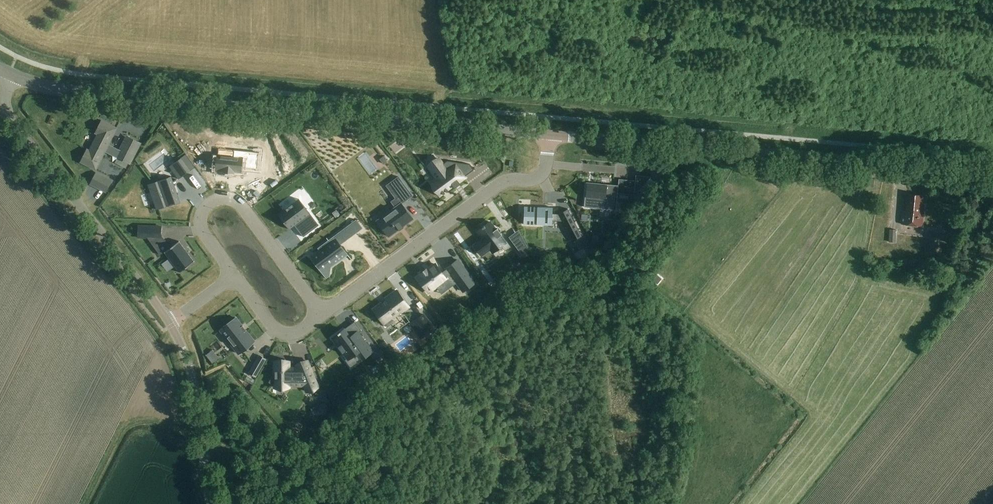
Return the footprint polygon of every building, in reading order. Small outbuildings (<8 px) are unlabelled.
[(117,127),(110,123),(103,119),(96,132),(99,133),(90,149),(88,148),(81,161),(96,169),(117,127)] [(137,149),(140,142),(127,136),(124,143),(117,158),(130,164),(137,149)] [(438,159),(428,166),(433,171),(436,176),(438,178),(431,183),(433,184),(435,188),(439,193),(440,194),(441,196),(454,187),(455,188),(461,184),(459,181),(465,177),(474,170),(470,164),(447,161),(443,164),(438,158),(438,159)] [(176,161),(170,166),(179,179),(186,174),(176,161)] [(98,184),(97,186),(105,190),(111,179),(103,175),(102,177),(102,178),(101,178),(100,180),(98,184)] [(635,181),(634,191),(639,192),(651,177),(636,175),(635,181)] [(171,176),(148,184),(157,209),(180,202),(171,176)] [(377,220),(389,236),(413,218),(401,203),(412,195),(398,176),(391,181),(400,194),(395,198),(391,201),(395,207),(377,220)] [(585,205),(584,207),(586,207),(599,208),(599,206),(610,207),(610,200),(616,200),(617,193),(618,190),(618,187),(618,185),(617,185),(617,186),(593,183),(592,186),(587,185),(585,205)] [(923,227),(925,205),(922,204),(923,195),(907,193),(905,211),(903,211),(901,224),(923,227)] [(299,199),(279,214),(290,229),(295,225),(303,219),(311,231),(313,230),(312,229),(317,225),(318,226),(319,225),(299,199)] [(525,206),(524,224),(544,225),(550,225),(552,225),(552,224),(552,221),(563,221),(565,226),(563,226),(571,240),(571,239),(581,234),(568,209),(559,213),(559,214),(552,214),(552,209),(552,208),(525,206)] [(356,220),(350,224),(357,233),(363,228),(356,220)] [(477,231),(482,237),(483,239),(475,246),(482,255),(490,249),(493,253),(493,252),(506,243),(501,236),(502,235),(498,228),(496,229),(490,222),(477,231)] [(139,225),(138,237),(148,238),(156,248),(166,241),(160,234),(161,226),(139,225)] [(938,253),(940,238),(930,237),(928,251),(938,253)] [(319,250),(310,257),(326,279),(330,276),(331,267),(333,259),(345,250),(341,244),(336,238),(332,240),(319,250)] [(179,241),(165,252),(181,273),(195,262),(179,241)] [(525,241),(520,244),(519,245),(518,246),(517,247),(523,254),(523,255),(530,249),(525,241)] [(422,275),(418,278),(428,292),(436,286),(447,279),(446,278),(447,277),(451,274),(457,282),(464,292),(475,283),(458,260),(447,267),(446,268),(447,269),(442,272),(436,264),(430,269),(428,270),(427,269),(420,273),(422,275)] [(926,292),(933,300),(939,294),(932,287),(926,292)] [(386,301),(374,309),(380,318),(387,327),(395,322),(392,319),(401,312),(409,307),(397,291),(385,300),(386,301)] [(423,314),(409,325),(420,340),(435,330),(423,314)] [(236,318),(220,330),(239,354),(255,342),(236,318)] [(339,334),(333,338),(339,346),(338,347),(343,353),(344,353),(348,358),(348,359),(356,353),(358,352),(363,358),(364,357),(364,358),(365,357),(372,351),(359,333),(358,332),(351,337),(345,329),(341,332),(340,331),(338,333),(339,334)] [(259,355),(249,373),(256,377),(266,359),(259,355)] [(276,373),(270,383),(276,386),(276,388),(290,388),(290,386),(303,386),(305,385),(307,391),(318,386),(313,372),(308,362),(297,366),(298,368),(290,368),(290,362),(275,362),(276,373)]
